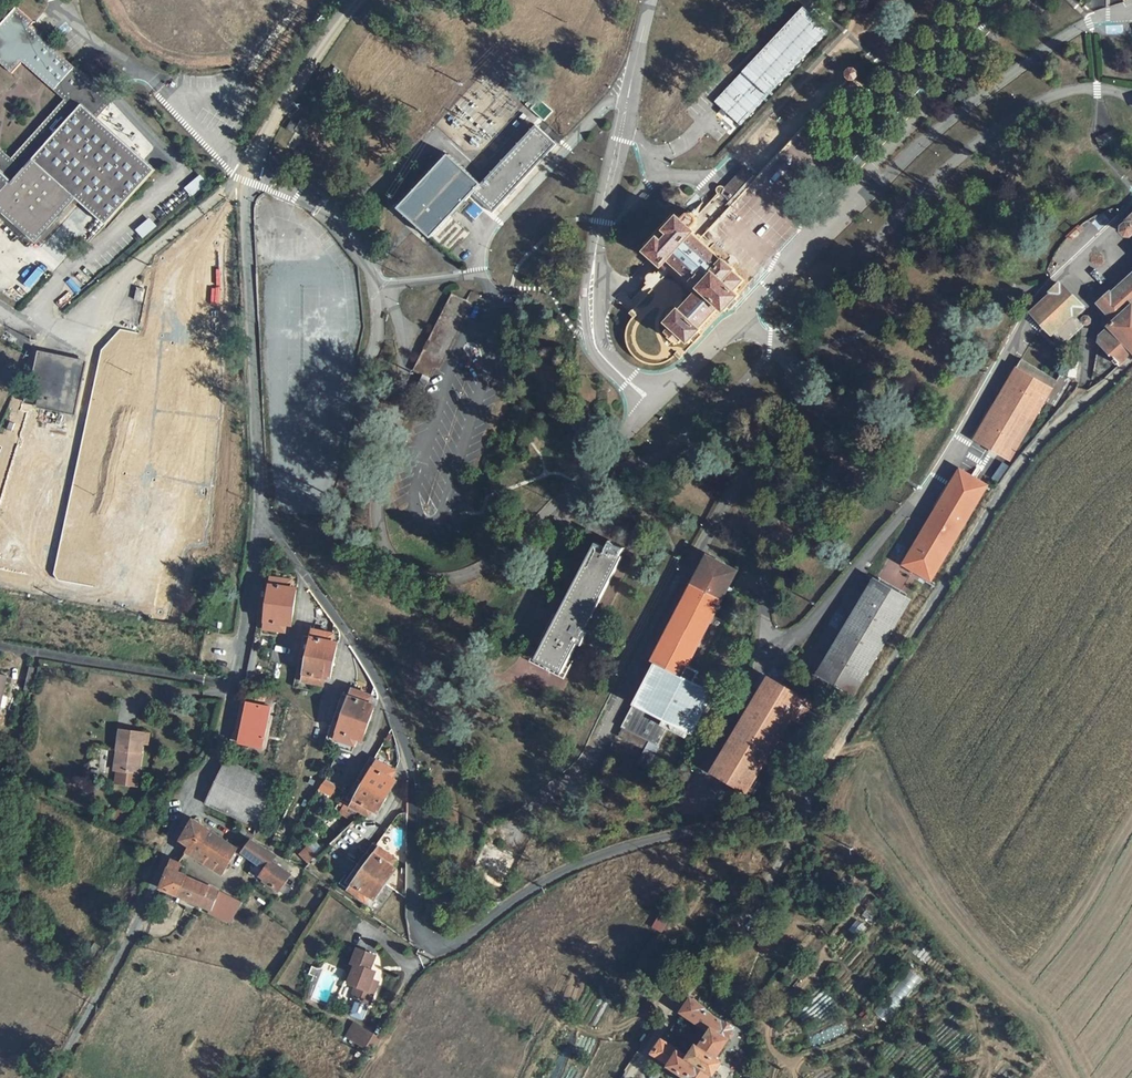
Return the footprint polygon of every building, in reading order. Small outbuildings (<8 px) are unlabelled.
[(22,46),(32,34),(14,19),(0,34),(0,76),(1,76),(22,46)] [(35,248),(75,207),(103,231),(155,174),(98,124),(108,112),(36,48),(33,52),(26,45),(25,47),(23,47),(22,46),(1,76),(13,87),(23,76),(60,108),(4,172),(0,169),(0,217),(35,248)] [(854,68),(857,68),(858,68),(862,64),(853,56),(842,68),(848,74),(854,68)] [(861,73),(861,70),(858,68),(857,68),(854,68),(848,74),(842,68),(732,188),(724,196),(733,205),(800,133),(851,79),(855,79),(857,79),(859,78),(861,76),(861,73)] [(295,121),(289,131),(297,135),(302,124),(295,121)] [(306,124),(301,134),(309,137),(314,128),(306,124)] [(449,152),(398,206),(435,239),(476,195),(496,212),(559,145),(539,126),(484,184),(449,152)] [(1116,130),(1098,137),(1102,147),(1110,143),(1112,149),(1122,145),(1116,130)] [(199,174),(183,187),(190,195),(206,183),(199,174)] [(724,196),(732,188),(731,187),(729,185),(726,185),(724,186),(722,192),(719,200),(720,201),(729,210),(733,205),(724,196)] [(729,260),(727,261),(703,237),(700,234),(703,230),(700,226),(702,224),(704,221),(705,217),(697,210),(690,215),(686,212),(681,216),(679,213),(646,247),(649,250),(647,252),(662,268),(670,261),(700,291),(680,312),(678,310),(665,324),(670,330),(665,335),(667,337),(664,340),(673,349),(676,345),(678,347),(684,342),(688,346),(690,344),(702,332),(701,330),(721,310),(726,314),(743,296),(739,292),(748,281),(738,272),(739,270),(729,260)] [(88,226),(82,233),(90,239),(95,232),(88,226)] [(1122,364),(1131,355),(1131,280),(1116,295),(1114,294),(1101,305),(1110,315),(1106,318),(1104,326),(1110,333),(1106,337),(1104,344),(1122,364)] [(138,282),(136,293),(143,293),(145,281),(138,282)] [(1054,295),(1056,297),(1037,315),(1065,349),(1087,330),(1078,319),(1086,312),(1063,286),(1054,295)] [(455,294),(417,372),(428,376),(418,396),(425,399),(435,380),(438,382),(476,304),(455,294)] [(447,304),(431,296),(420,318),(435,326),(447,304)] [(118,335),(110,370),(124,373),(132,338),(118,335)] [(36,349),(23,403),(74,415),(87,361),(36,349)] [(1024,361),(976,440),(1010,460),(1045,404),(1056,411),(1072,384),(1060,376),(1057,382),(1024,361)] [(1078,380),(1081,365),(1074,364),(1071,378),(1078,380)] [(961,471),(906,565),(932,581),(987,487),(961,471)] [(115,499),(100,588),(112,590),(127,501),(115,499)] [(145,503),(130,591),(141,593),(156,505),(145,503)] [(178,602),(193,512),(169,508),(154,597),(178,602)] [(65,521),(56,577),(77,581),(86,525),(65,521)] [(597,544),(536,659),(561,672),(577,641),(581,644),(588,631),(584,628),(623,558),(620,556),(624,549),(612,542),(608,549),(597,544)] [(651,548),(646,546),(642,544),(638,550),(647,555),(651,548)] [(700,670),(690,664),(725,600),(740,572),(710,556),(653,661),(656,662),(620,727),(646,742),(634,764),(645,770),(669,723),(692,735),(715,693),(694,681),(700,670)] [(293,583),(266,578),(256,627),(286,633),(287,625),(293,626),(299,590),(293,589),(293,583)] [(912,600),(876,579),(819,675),(855,696),(912,600)] [(335,642),(336,635),(308,629),(296,687),(325,693),(326,685),(332,685),(340,643),(335,642)] [(0,675),(0,724),(9,726),(10,716),(6,716),(14,678),(0,675)] [(748,793),(793,718),(805,698),(770,677),(713,771),(739,787),(748,793)] [(349,690),(327,744),(351,755),(353,748),(359,751),(378,707),(372,705),(373,699),(349,690)] [(275,704),(243,697),(239,717),(249,720),(245,738),(267,743),(275,704)] [(814,704),(805,698),(793,718),(802,724),(814,704)] [(116,785),(137,789),(139,777),(144,747),(146,736),(123,732),(119,752),(118,751),(117,753),(119,754),(122,754),(119,773),(116,785)] [(345,803),(370,817),(374,811),(379,814),(399,778),(394,775),(397,769),(372,754),(359,778),(345,803)] [(228,762),(208,805),(262,828),(282,785),(228,762)] [(321,779),(318,792),(332,796),(335,783),(321,779)] [(743,802),(748,793),(739,787),(734,796),(743,802)] [(223,876),(241,850),(195,820),(182,842),(191,848),(187,854),(223,876)] [(253,841),(245,853),(257,860),(266,866),(259,878),(281,892),(292,875),(274,862),(277,857),(253,841)] [(375,843),(343,887),(367,904),(373,898),(377,900),(398,870),(394,866),(398,861),(375,843)] [(499,889),(514,858),(484,843),(469,874),(499,889)] [(311,849),(303,856),(312,865),(320,858),(311,849)] [(249,874),(258,880),(259,878),(266,866),(257,860),(249,874)] [(172,868),(161,889),(210,912),(220,893),(188,879),(188,875),(172,868)] [(313,891),(320,880),(310,873),(302,884),(313,891)] [(210,912),(235,923),(245,905),(220,893),(210,912)] [(656,917),(651,926),(660,931),(666,922),(656,917)] [(768,938),(763,945),(770,950),(775,943),(768,938)] [(356,964),(353,973),(376,987),(378,981),(372,979),(375,970),(369,968),(374,954),(358,947),(352,962),(356,964)] [(370,1004),(376,987),(353,973),(350,982),(357,984),(354,994),(356,999),(358,999),(370,1004)] [(370,1004),(358,999),(351,1016),(364,1021),(370,1004)] [(894,1011),(886,1005),(878,1015),(886,1021),(894,1011)] [(656,1056),(648,1066),(660,1075),(660,1077),(661,1077),(713,1077),(716,1075),(708,1070),(728,1042),(685,1012),(677,1024),(708,1046),(697,1062),(695,1061),(685,1075),(656,1056)] [(354,1040),(363,1026),(359,1023),(350,1037),(354,1040)] [(363,1026),(354,1040),(375,1054),(384,1040),(363,1026)]
